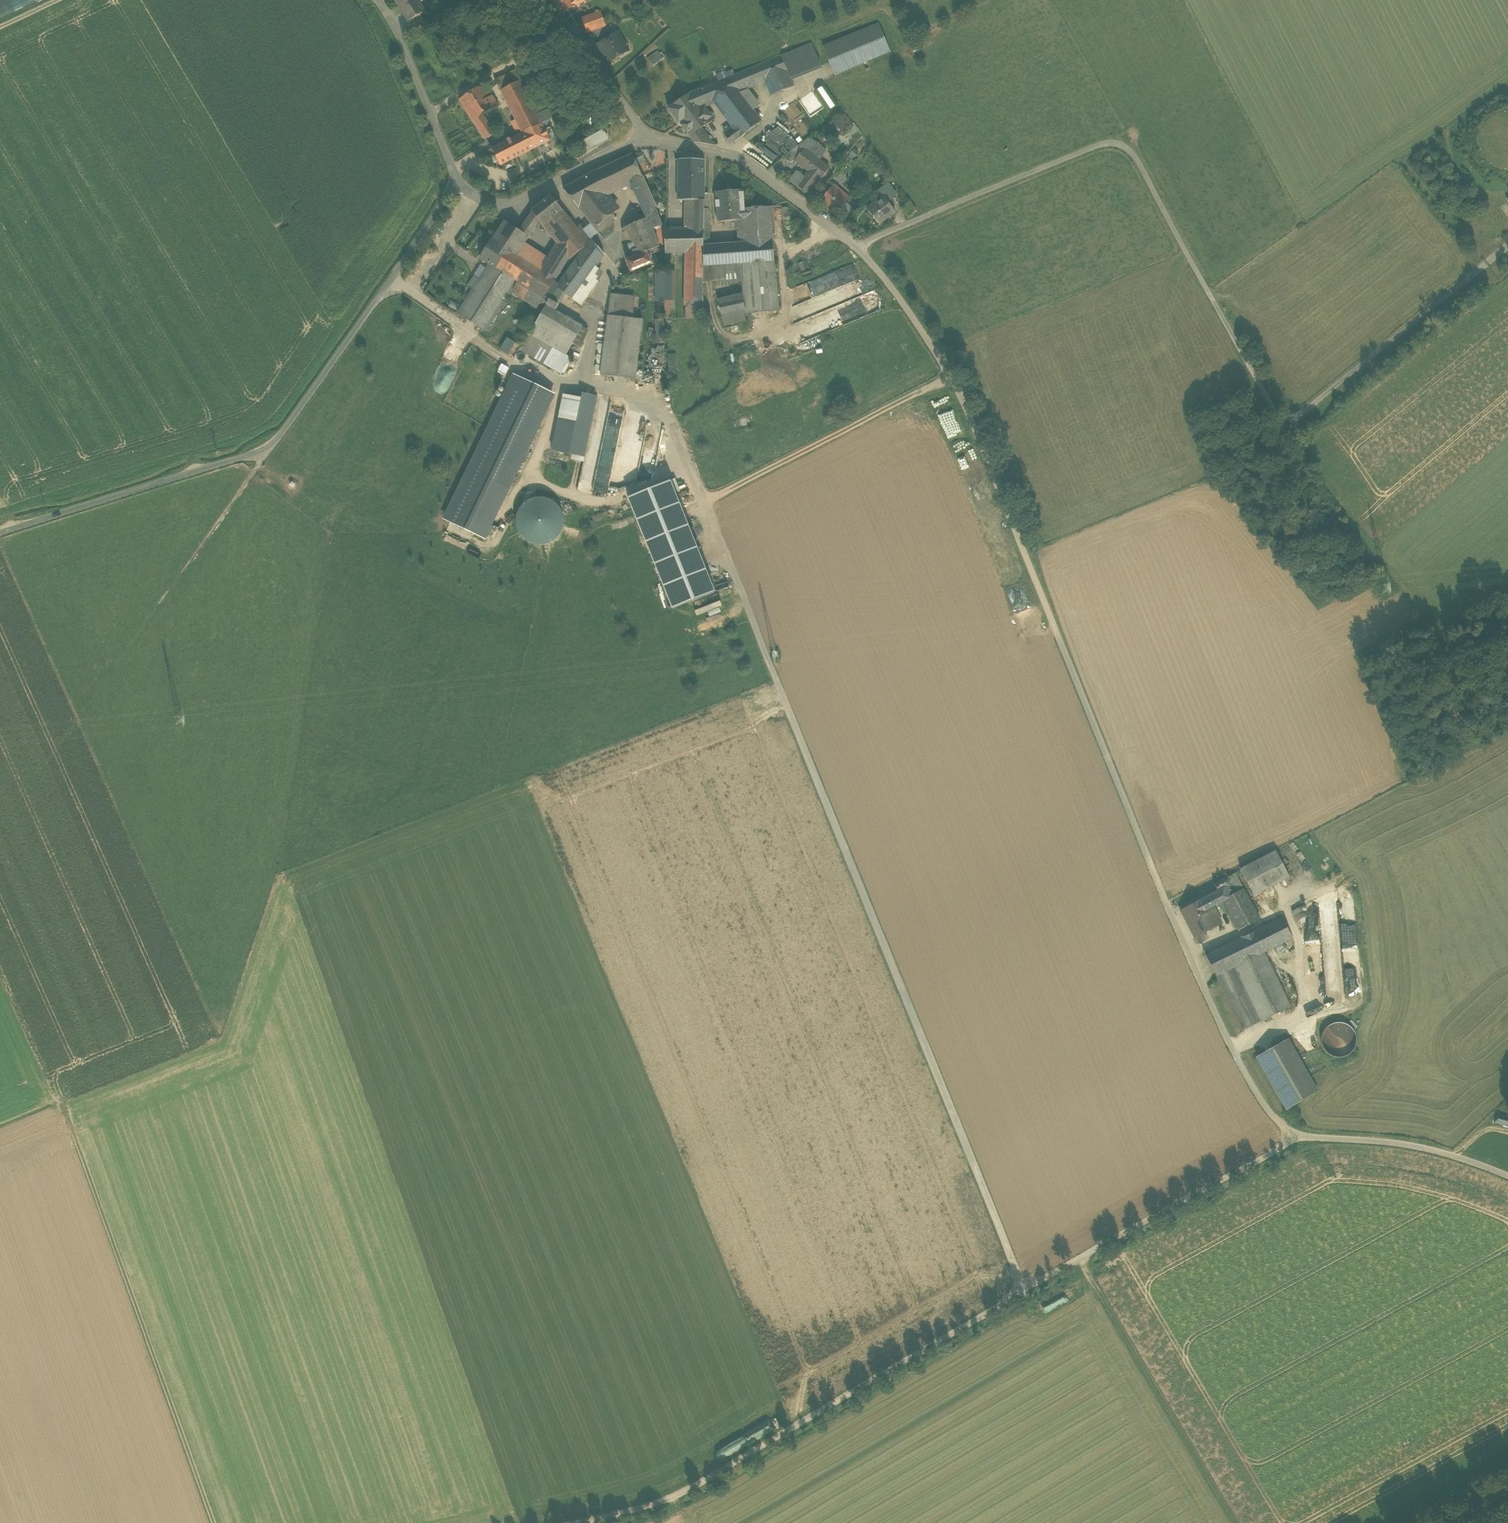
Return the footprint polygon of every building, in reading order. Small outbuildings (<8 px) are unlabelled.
[(409,21),(425,11),(418,0),(396,0),(409,21)] [(562,18),(586,0),(554,0),(550,3),(562,18)] [(583,19),(588,33),(605,26),(600,13),(583,19)] [(503,20),(511,27),(516,21),(508,14),(503,20)] [(823,47),(835,76),(891,52),(879,23),(823,47)] [(594,32),(601,43),(616,34),(611,26),(594,32)] [(599,45),(610,62),(611,62),(610,60),(617,56),(618,58),(628,52),(628,51),(626,52),(622,45),(624,44),(617,34),(616,34),(601,43),(599,45)] [(811,43),(781,56),(791,78),(810,70),(810,71),(821,66),(811,43)] [(496,52),(501,60),(508,56),(509,57),(514,53),(509,44),(496,52)] [(648,59),(653,66),(664,59),(658,51),(648,59)] [(728,78),(727,78),(738,93),(746,89),(765,81),(771,95),(794,86),(791,78),(781,56),(781,55),(728,78)] [(501,90),(520,81),(515,71),(496,81),(501,90)] [(716,75),(719,82),(727,78),(728,78),(725,71),(716,75)] [(520,81),(537,114),(547,109),(530,76),(520,81)] [(716,100),(736,128),(742,135),(761,121),(753,111),(739,94),(738,93),(727,78),(719,82),(693,93),(703,106),(716,100)] [(501,90),(522,133),(542,123),(537,114),(520,81),(501,90)] [(495,133),(483,115),(498,105),(492,95),(489,98),(481,85),(459,100),(474,121),(486,139),(495,133)] [(759,105),(746,89),(738,93),(753,111),(759,105)] [(679,123),(690,136),(700,129),(714,119),(703,106),(693,93),(692,92),(668,108),(679,123)] [(845,113),(832,122),(840,133),(844,131),(853,124),(845,113)] [(550,140),(542,123),(522,133),(492,148),(501,166),(550,140)] [(853,124),(844,131),(854,145),(862,135),(854,123),(853,124)] [(731,144),(742,135),(736,128),(725,136),(731,144)] [(694,142),(711,145),(709,142),(711,141),(707,136),(705,137),(700,129),(690,136),(694,142)] [(600,133),(568,150),(574,160),(605,143),(600,133)] [(805,150),(814,157),(818,160),(826,150),(810,137),(804,142),(808,145),(805,150)] [(784,156),(789,163),(795,161),(800,153),(801,154),(802,152),(803,152),(805,150),(808,145),(804,142),(784,156)] [(814,157),(805,150),(803,152),(813,159),(814,157)] [(809,171),(805,177),(797,186),(808,194),(820,178),(821,179),(829,168),(818,160),(814,157),(813,159),(803,152),(802,152),(801,154),(800,153),(795,161),(796,160),(809,171)] [(621,186),(632,181),(643,176),(632,154),(611,164),(621,186)] [(686,201),(704,201),(705,199),(705,194),(705,160),(679,159),(678,201),(686,201)] [(564,189),(578,207),(605,194),(621,186),(611,164),(609,165),(594,172),(564,189)] [(790,181),(797,186),(805,177),(797,171),(790,181)] [(657,208),(643,176),(632,181),(648,217),(653,229),(662,226),(656,209),(657,208)] [(820,202),(835,214),(838,211),(845,202),(849,198),(834,185),(820,202)] [(883,196),(888,202),(893,198),(883,185),(878,191),(883,196)] [(716,192),(718,222),(737,221),(744,220),(746,220),(745,208),(743,190),(716,192)] [(605,194),(578,207),(591,223),(599,233),(604,240),(614,231),(615,216),(613,214),(617,211),(618,210),(605,194)] [(540,221),(543,226),(563,211),(551,196),(532,211),(533,213),(540,221)] [(868,210),(879,224),(895,211),(888,202),(883,196),(876,202),(877,203),(868,210)] [(669,253),(687,253),(704,253),(704,246),(704,209),(704,201),(686,201),(685,228),(666,229),(666,253),(666,265),(665,272),(671,272),(671,263),(669,264),(669,253)] [(901,208),(907,217),(917,211),(910,201),(901,208)] [(845,202),(838,211),(846,218),(854,209),(845,202)] [(738,236),(739,243),(773,240),(770,206),(745,208),(746,220),(744,220),(745,235),(738,236)] [(543,226),(559,245),(580,232),(563,211),(543,226)] [(529,218),(536,227),(540,221),(533,213),(529,218)] [(627,261),(631,272),(652,263),(647,252),(660,247),(655,234),(657,233),(656,230),(654,231),(653,229),(648,217),(624,228),(623,230),(624,232),(634,258),(627,261)] [(536,227),(529,218),(525,224),(532,233),(536,227)] [(737,221),(738,236),(745,235),(744,220),(737,221)] [(505,221),(494,239),(508,249),(520,231),(505,221)] [(584,229),(592,239),(599,233),(591,223),(584,229)] [(525,224),(520,231),(508,249),(509,250),(517,255),(525,244),(532,233),(525,224)] [(584,248),(585,249),(592,239),(584,229),(580,224),(578,226),(580,232),(584,248)] [(570,259),(584,248),(580,232),(559,245),(569,258),(570,259)] [(489,264),(497,268),(509,250),(508,249),(494,239),(481,258),(489,264)] [(604,255),(592,239),(585,249),(559,284),(557,288),(565,294),(572,299),(596,266),(604,255)] [(721,266),(742,264),(774,261),(773,240),(739,243),(708,246),(704,246),(704,253),(703,267),(721,266)] [(549,259),(525,244),(517,255),(542,271),(549,259)] [(542,271),(517,255),(509,250),(497,268),(518,282),(544,298),(545,297),(555,281),(556,279),(569,258),(559,245),(552,255),(549,259),(542,271)] [(687,253),(686,309),(704,307),(703,296),(703,282),(703,267),(704,253),(687,253)] [(743,279),(744,295),(745,313),(778,310),(774,261),(742,264),(743,279)] [(511,292),(518,282),(497,268),(489,264),(458,313),(486,331),(511,292)] [(721,266),(722,281),(743,279),(742,264),(721,266)] [(793,322),(799,340),(857,320),(858,309),(866,309),(867,312),(883,306),(877,290),(855,297),(855,309),(850,297),(857,294),(853,284),(853,292),(852,288),(852,277),(856,276),(856,272),(854,265),(792,286),(798,302),(818,295),(833,290),(837,290),(837,295),(840,305),(793,322)] [(596,266),(572,299),(582,306),(600,281),(604,272),(596,266)] [(722,281),(721,266),(703,267),(703,282),(722,281)] [(665,272),(665,301),(674,299),(674,282),(675,282),(675,279),(675,272),(671,272),(665,272)] [(657,301),(665,301),(665,273),(657,273),(657,301)] [(545,297),(550,300),(558,305),(565,294),(557,288),(559,284),(555,281),(545,297)] [(544,298),(518,282),(511,292),(537,309),(544,298)] [(611,294),(608,315),(628,318),(630,301),(633,302),(634,297),(611,294)] [(744,295),(731,298),(734,314),(744,312),(744,313),(745,313),(744,295)] [(722,318),(734,314),(731,298),(718,301),(722,318)] [(674,299),(665,301),(666,319),(675,319),(674,299)] [(550,300),(546,306),(555,311),(558,305),(550,300)] [(583,326),(555,311),(546,306),(521,351),(564,375),(573,359),(567,355),(583,326)] [(704,317),(704,307),(686,309),(686,319),(704,317)] [(744,313),(744,312),(734,314),(722,318),(724,325),(746,320),(744,313)] [(643,320),(628,318),(608,315),(601,375),(635,379),(643,320)] [(656,320),(657,344),(664,343),(663,320),(656,320)] [(507,336),(499,349),(508,354),(515,342),(507,336)] [(676,374),(675,353),(668,354),(669,374),(676,374)] [(499,370),(505,374),(509,368),(503,364),(499,370)] [(553,394),(515,376),(446,520),(484,538),(553,394)] [(581,398),(565,394),(560,417),(577,420),(581,398)] [(582,396),(581,398),(577,420),(570,454),(584,457),(596,399),(582,396)] [(670,481),(675,493),(679,491),(675,479),(670,481)] [(628,498),(673,610),(715,593),(675,493),(670,481),(628,498)] [(546,498),(539,497),(533,498),(527,501),(522,505),(519,511),(517,518),(517,525),(518,530),(521,535),(524,539),(531,543),(537,545),(544,545),(548,544),(553,541),(558,537),(561,533),(563,528),(564,521),(563,516),(562,511),(560,507),(556,504),(551,500),(546,498)] [(1280,848),(1276,851),(1281,860),(1285,858),(1280,848)] [(1290,877),(1281,860),(1276,851),(1240,869),(1254,896),(1290,877)] [(1217,891),(1222,900),(1244,889),(1235,874),(1229,877),(1227,879),(1228,880),(1230,883),(1229,885),(1218,891),(1217,891)] [(1214,884),(1218,891),(1229,885),(1230,883),(1228,880),(1227,879),(1225,878),(1214,884)] [(1260,919),(1244,889),(1222,900),(1226,907),(1239,930),(1250,924),(1260,919)] [(1194,936),(1195,937),(1203,932),(1221,923),(1213,908),(1214,908),(1213,907),(1218,904),(1221,909),(1226,907),(1222,900),(1217,891),(1199,901),(1197,902),(1180,911),(1194,936)] [(1311,914),(1305,940),(1308,965),(1323,963),(1323,961),(1327,942),(1329,959),(1328,964),(1324,964),(1327,988),(1341,987),(1344,973),(1349,972),(1343,971),(1342,958),(1329,959),(1330,954),(1342,957),(1336,903),(1319,905),(1318,913),(1311,914)] [(1292,911),(1297,921),(1306,916),(1302,906),(1292,911)] [(1283,918),(1254,931),(1242,938),(1206,955),(1217,976),(1234,967),(1264,953),(1293,938),(1283,918)] [(1254,931),(1250,924),(1239,930),(1242,938),(1254,931)] [(1195,937),(1197,941),(1205,937),(1203,932),(1195,937)] [(1264,953),(1234,967),(1261,1021),(1291,1007),(1264,953)] [(1359,977),(1358,958),(1346,959),(1346,964),(1355,964),(1355,979),(1349,980),(1350,990),(1360,990),(1359,977)] [(1243,1030),(1261,1021),(1234,967),(1217,976),(1219,980),(1243,1030)] [(1357,1040),(1356,1034),(1353,1029),(1349,1024),(1343,1022),(1337,1021),(1330,1023),(1325,1027),(1322,1032),(1321,1039),(1321,1045),(1324,1050),(1329,1055),(1335,1057),(1341,1058),(1347,1056),(1352,1052),(1355,1047),(1357,1040)] [(1257,1057),(1286,1109),(1318,1092),(1298,1056),(1288,1039),(1257,1057)] [(1044,1312),(1081,1292),(1079,1288),(1042,1308),(1044,1312)] [(1043,1306),(1066,1296),(1064,1291),(1041,1302),(1043,1306)]
